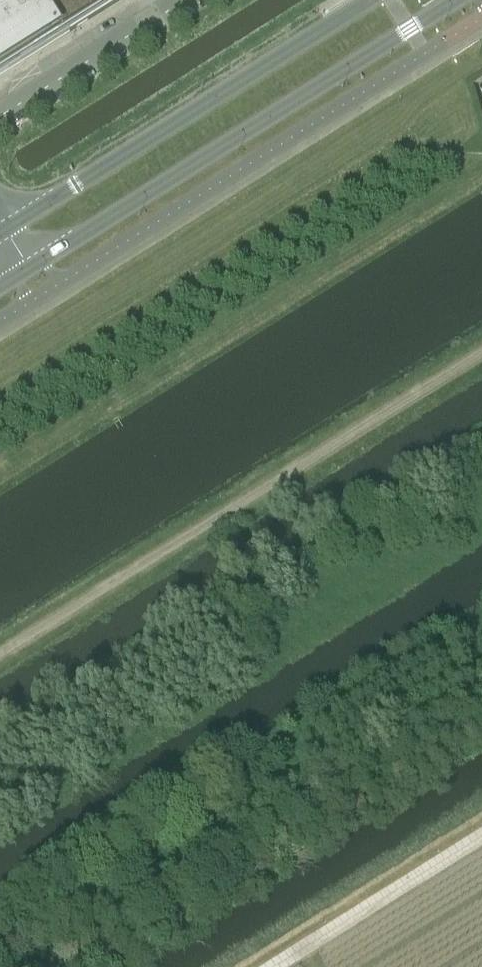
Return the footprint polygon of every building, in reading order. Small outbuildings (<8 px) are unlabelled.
[(119,0),(0,0),(0,75),(119,0)]
